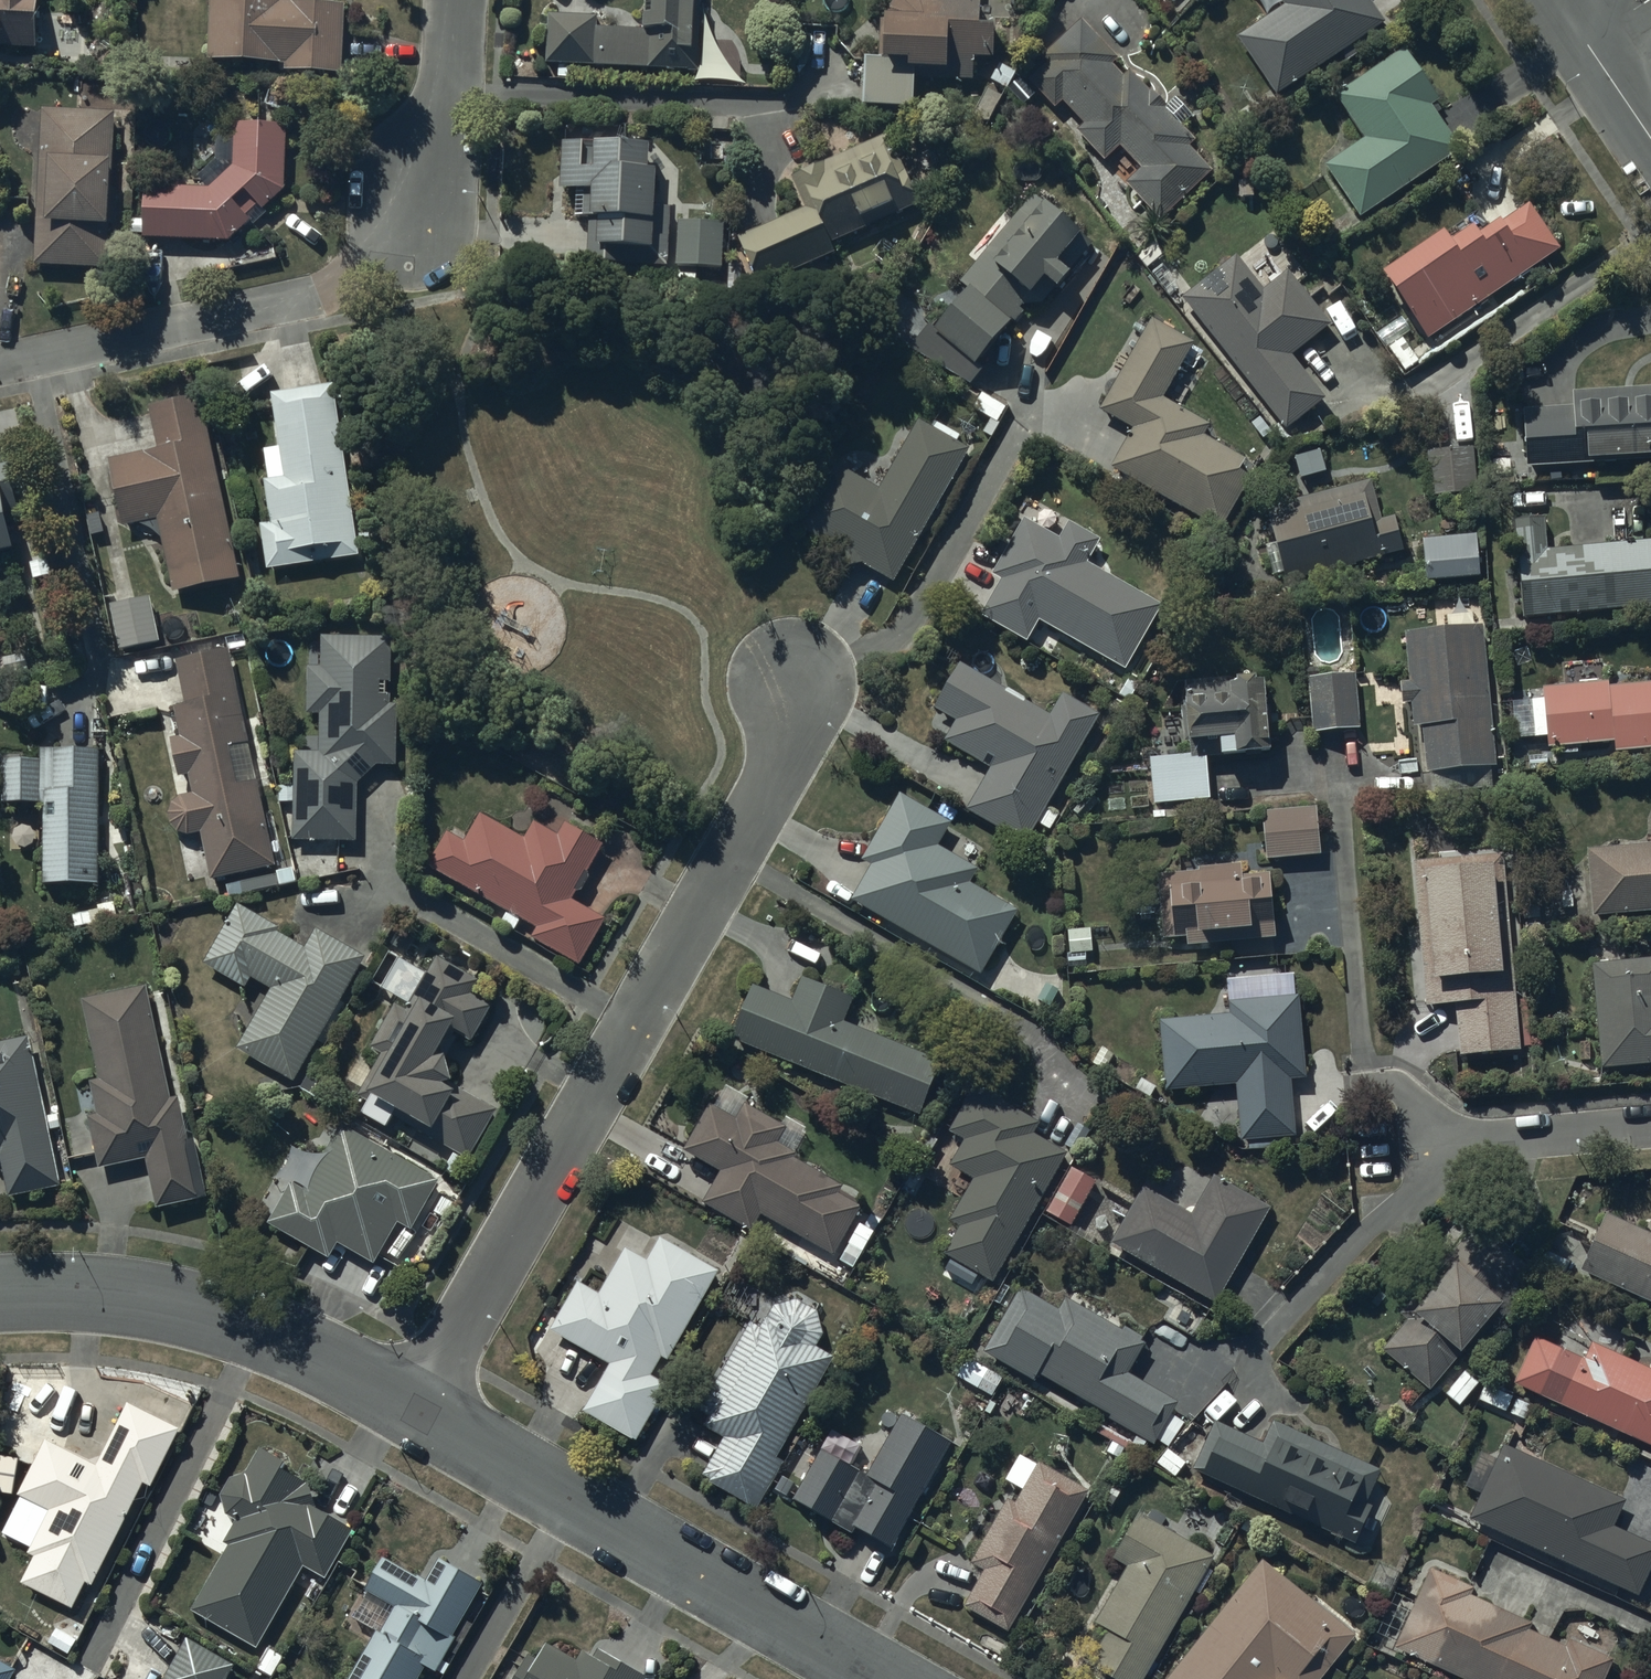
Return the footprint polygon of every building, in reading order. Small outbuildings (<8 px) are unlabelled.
[(37,54),(39,0),(0,0),(0,52),(37,54)] [(206,68),(285,72),(284,79),(344,82),(348,12),(293,9),(286,5),(286,0),(209,0),(206,68)] [(543,72),(697,77),(697,61),(707,61),(707,47),(697,47),(698,0),(651,0),(650,10),(645,10),(645,25),(643,25),(642,36),(598,35),(598,21),(589,21),(589,15),(556,14),(555,20),(545,20),(543,72)] [(918,84),(939,85),(939,88),(975,89),(976,68),(993,68),(995,25),(980,25),(980,7),(970,7),(970,2),(967,2),(967,0),(905,0),(888,16),(887,28),(884,28),(883,63),(864,63),(862,116),(917,117),(918,84)] [(1285,12),(1238,43),(1277,102),(1386,30),(1366,0),(1277,0),(1285,12)] [(1104,160),(1119,144),(1147,173),(1130,189),(1161,221),(1208,175),(1187,154),(1194,147),(1180,133),(1192,122),(1175,104),(1167,111),(1129,72),(1124,78),(1117,71),(1123,65),(1083,23),(1042,62),(1048,68),(1030,85),(1055,111),(1062,104),(1087,128),(1080,135),(1104,160)] [(1403,54),(1335,100),(1365,144),(1325,171),(1361,223),(1460,155),(1430,112),(1439,106),(1403,54)] [(118,117),(44,114),(36,272),(110,275),(118,117)] [(145,244),(228,247),(252,225),(249,222),(260,212),(265,217),(287,197),(287,132),(234,131),(234,143),(217,143),(216,166),(200,185),(209,194),(147,191),(145,244)] [(760,292),(832,259),(828,251),(920,209),(888,139),(795,182),(808,210),(738,242),(760,292)] [(596,147),(560,147),(560,195),(576,195),(576,224),(586,224),(586,269),(610,269),(610,267),(624,267),(624,270),(666,270),(666,214),(654,214),(654,183),(648,183),(648,153),(596,153),(596,147)] [(958,289),(969,297),(934,341),(977,375),(1031,309),(1038,315),(1052,298),(1058,303),(1070,288),(1060,280),(1083,251),(1026,205),(958,289)] [(1450,256),(1443,245),(1384,286),(1427,348),(1561,256),(1530,211),(1478,247),(1473,240),(1450,256)] [(724,223),(679,221),(676,264),(722,267),(724,223)] [(1237,262),(1183,304),(1286,435),(1324,405),(1291,364),(1331,332),(1288,277),(1264,295),(1237,262)] [(1195,350),(1152,325),(1100,416),(1133,435),(1110,474),(1221,538),(1252,486),(1239,478),(1245,467),(1205,443),(1211,433),(1162,405),(1195,350)] [(331,389),(270,399),(279,453),(264,455),(269,484),(263,485),(270,528),(260,530),(267,575),(359,560),(331,389)] [(1524,410),(1527,465),(1588,463),(1589,469),(1650,466),(1650,389),(1571,393),(1572,408),(1524,410)] [(122,532),(157,524),(173,599),(240,585),(202,403),(148,414),(157,455),(108,465),(122,532)] [(796,532),(823,546),(821,558),(827,568),(839,575),(852,575),(862,569),(895,587),(910,559),(916,563),(924,549),(916,545),(964,454),(951,448),(956,440),(938,430),(934,438),(917,429),(881,497),(829,469),(796,532)] [(1476,452),(1429,455),(1432,500),(1479,497),(1476,452)] [(13,563),(3,514),(15,511),(4,462),(0,463),(0,566),(13,563)] [(1267,514),(1287,588),(1405,557),(1396,523),(1382,527),(1371,486),(1267,514)] [(1515,523),(1524,625),(1650,614),(1650,547),(1548,556),(1545,520),(1515,523)] [(1026,647),(1039,625),(1125,676),(1162,612),(1088,569),(1101,546),(1067,527),(1058,544),(1025,525),(992,581),(1001,586),(981,621),(1026,647)] [(1477,542),(1423,546),(1426,588),(1480,585),(1477,542)] [(150,603),(110,612),(119,657),(159,649),(150,603)] [(1496,773),(1482,630),(1404,638),(1409,688),(1401,689),(1403,710),(1411,709),(1413,733),(1423,732),(1428,780),(1496,773)] [(356,846),(356,788),(376,771),(396,771),(396,708),(388,708),(388,642),(321,642),(321,673),(306,673),(306,719),(319,719),(319,758),(293,758),(293,791),(280,791),(280,807),(293,807),(293,846),(356,846)] [(197,865),(207,863),(212,884),(274,871),(227,656),(177,667),(186,710),(175,713),(181,742),(171,744),(180,784),(188,782),(192,799),(178,802),(171,809),(168,818),(170,829),(177,837),(188,841),(192,856),(195,855),(197,865)] [(1050,719),(960,671),(936,714),(957,725),(943,749),(989,774),(966,817),(1026,849),(1038,827),(1047,831),(1056,814),(1050,811),(1099,721),(1060,700),(1050,719)] [(1189,756),(1189,760),(1176,761),(1176,758),(1166,758),(1166,762),(1161,763),(1161,757),(1151,757),(1154,810),(1210,807),(1208,764),(1214,764),(1214,753),(1220,753),(1221,768),(1262,766),(1261,763),(1271,763),(1267,682),(1257,682),(1257,678),(1249,678),(1245,679),(1237,679),(1237,685),(1232,686),(1231,675),(1183,678),(1188,756),(1189,756)] [(1362,733),(1353,678),(1309,685),(1317,740),(1362,733)] [(1611,693),(1610,690),(1543,695),(1544,706),(1511,708),(1514,744),(1547,741),(1548,756),(1562,755),(1562,760),(1579,759),(1578,750),(1615,748),(1616,757),(1650,755),(1650,690),(1611,693)] [(43,808),(43,892),(98,892),(100,756),(42,755),(41,768),(22,768),(22,760),(0,760),(0,782),(3,782),(3,808),(43,808)] [(870,872),(850,906),(980,980),(1017,916),(970,889),(978,875),(937,852),(951,827),(901,799),(861,867),(870,872)] [(1317,814),(1261,818),(1264,866),(1321,862),(1317,814)] [(448,837),(428,872),(507,917),(500,928),(514,936),(519,926),(535,936),(530,945),(579,973),(606,925),(571,904),(601,852),(563,830),(557,840),(534,827),(524,845),(480,820),(465,847),(448,837)] [(1587,854),(1592,922),(1650,918),(1650,850),(1587,854)] [(1501,858),(1413,866),(1427,1012),(1456,1010),(1461,1061),(1520,1056),(1501,858)] [(1198,878),(1159,881),(1163,945),(1187,944),(1187,953),(1198,952),(1198,947),(1245,944),(1245,947),(1274,945),(1270,880),(1241,882),(1241,871),(1198,874),(1198,878)] [(326,1033),(364,962),(315,936),(306,951),(278,936),(280,932),(236,909),(203,970),(246,993),(251,983),(270,993),(236,1056),(294,1087),(313,1051),(322,1056),(332,1037),(326,1033)] [(1594,969),(1602,1074),(1650,1070),(1650,964),(1594,969)] [(496,1115),(448,1088),(444,1065),(433,1067),(452,1035),(469,1045),(485,1017),(464,1005),(473,989),(437,968),(406,1020),(397,1015),(376,1051),(388,1057),(363,1100),(460,1156),(449,1174),(459,1180),(496,1115)] [(1226,986),(1229,1020),(1160,1026),(1167,1096),(1236,1090),(1241,1146),(1248,1145),(1249,1154),(1286,1150),(1285,1144),(1296,1144),(1290,1086),(1306,1085),(1297,980),(1226,986)] [(755,991),(733,1044),(919,1121),(941,1069),(843,1028),(851,1007),(800,986),(791,1006),(755,991)] [(146,993),(83,1006),(99,1085),(90,1087),(97,1121),(88,1123),(99,1175),(144,1166),(155,1215),(206,1205),(193,1145),(187,1147),(178,1100),(169,1102),(146,993)] [(26,1043),(0,1049),(0,1171),(8,1206),(61,1194),(26,1043)] [(1039,1129),(975,1094),(950,1138),(965,1146),(950,1172),(973,1184),(949,1228),(959,1234),(944,1261),(994,1289),(1066,1158),(1033,1140),(1039,1129)] [(750,1238),(760,1221),(833,1263),(862,1213),(840,1200),(843,1193),(795,1166),(798,1161),(778,1149),(787,1133),(745,1109),(736,1124),(710,1109),(682,1157),(721,1179),(702,1211),(750,1238)] [(439,1187),(339,1130),(302,1194),(292,1188),(267,1232),(328,1267),(338,1250),(375,1271),(398,1229),(411,1237),(439,1187)] [(1096,1187),(1071,1173),(1045,1218),(1071,1232),(1096,1187)] [(1143,1192),(1109,1248),(1216,1310),(1271,1216),(1214,1182),(1191,1221),(1143,1192)] [(1580,1276),(1650,1309),(1650,1238),(1607,1218),(1580,1276)] [(864,1230),(861,1228),(839,1265),(853,1273),(881,1224),(871,1219),(864,1230)] [(1461,1368),(1504,1317),(1496,1310),(1528,1273),(1485,1237),(1451,1276),(1443,1269),(1400,1319),(1408,1327),(1383,1357),(1431,1397),(1458,1365),(1461,1368)] [(556,1340),(609,1369),(581,1419),(635,1449),(668,1390),(652,1381),(662,1364),(667,1367),(718,1275),(659,1242),(646,1265),(624,1252),(599,1298),(578,1286),(552,1333),(541,1327),(528,1349),(546,1358),(556,1340)] [(1036,1388),(1039,1382),(1109,1421),(1107,1424),(1136,1441),(1127,1455),(1139,1462),(1147,1449),(1153,1453),(1156,1446),(1168,1453),(1182,1429),(1169,1422),(1175,1410),(1125,1382),(1145,1346),(1124,1333),(1122,1337),(1065,1305),(1058,1317),(1019,1295),(984,1359),(1036,1388)] [(796,1305),(774,1313),(761,1334),(750,1327),(697,1415),(710,1423),(704,1433),(724,1445),(703,1481),(712,1486),(710,1489),(755,1517),(786,1466),(777,1461),(836,1363),(816,1351),(823,1339),(817,1316),(796,1305)] [(1515,1389),(1647,1450),(1641,1461),(1650,1465),(1650,1376),(1592,1349),(1585,1365),(1536,1343),(1515,1389)] [(968,1362),(957,1382),(992,1400),(1003,1381),(968,1362)] [(1441,1393),(1459,1410),(1481,1387),(1463,1370),(1441,1393)] [(19,1488),(51,1504),(30,1548),(35,1550),(22,1577),(75,1603),(87,1577),(94,1581),(145,1478),(153,1481),(181,1423),(129,1397),(98,1460),(45,1434),(19,1488)] [(867,1483),(821,1456),(792,1507),(852,1541),(856,1536),(889,1555),(950,1448),(903,1421),(867,1483)] [(1214,1427),(1192,1474),(1352,1548),(1353,1546),(1359,1548),(1374,1515),(1366,1511),(1382,1477),(1273,1427),(1263,1450),(1214,1427)] [(222,1489),(226,1507),(237,1514),(224,1537),(230,1541),(192,1605),(257,1643),(306,1561),(326,1573),(354,1525),(312,1500),(316,1499),(312,1476),(306,1477),(286,1457),(288,1451),(260,1438),(247,1468),(232,1472),(222,1489)] [(1469,1524),(1638,1602),(1650,1573),(1650,1549),(1613,1531),(1625,1506),(1506,1451),(1499,1465),(1481,1457),(1465,1491),(1481,1499),(1469,1524)] [(963,1613),(1007,1639),(1089,1499),(1039,1469),(1038,1470),(1020,1459),(1004,1485),(1022,1496),(1015,1509),(1008,1504),(969,1569),(984,1577),(963,1613)] [(1127,1572),(1094,1628),(1109,1637),(1089,1672),(1101,1678),(1147,1678),(1215,1563),(1140,1519),(1113,1564),(1127,1572)] [(383,1545),(360,1584),(366,1588),(353,1611),(377,1625),(346,1678),(417,1678),(428,1659),(437,1664),(455,1634),(452,1633),(485,1576),(439,1550),(427,1571),(383,1545)] [(1173,1678),(1327,1678),(1357,1643),(1263,1567),(1173,1678)] [(1395,1654),(1449,1678),(1609,1678),(1615,1667),(1569,1647),(1566,1653),(1529,1636),(1532,1629),(1472,1602),(1475,1595),(1431,1575),(1395,1654)] [(232,1671),(230,1670),(236,1660),(189,1633),(162,1678),(227,1678),(232,1671)] [(646,1671),(596,1643),(591,1650),(581,1644),(575,1655),(544,1638),(535,1654),(527,1650),(510,1678),(642,1678),(646,1671)] [(17,1663),(0,1654),(0,1678),(8,1678),(17,1663)]
